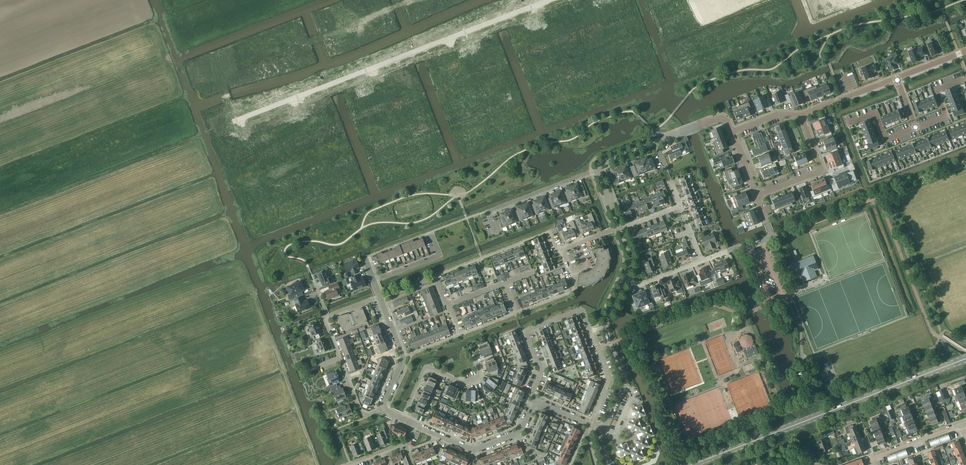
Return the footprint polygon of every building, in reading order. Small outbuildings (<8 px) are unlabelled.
[(817,4),(823,12),(826,10),(827,11),(830,8),(830,7),(833,5),(829,0),(828,0),(824,3),(822,0),(817,4)] [(931,40),(927,41),(929,44),(928,44),(932,56),(940,53),(938,46),(940,45),(938,40),(935,41),(932,42),(931,40)] [(917,48),(908,51),(913,64),(921,60),(920,57),(927,55),(923,46),(917,48)] [(893,57),(885,60),(890,72),(898,69),(896,65),(900,64),(897,56),(893,57)] [(863,70),(861,71),(862,75),(864,75),(866,80),(875,77),(873,73),(878,71),(876,64),(870,66),(870,65),(862,68),(863,70)] [(826,82),(820,84),(824,96),(831,93),(827,84),(826,82)] [(816,86),(813,87),(817,98),(824,96),(820,84),(816,86)] [(784,94),(781,86),(778,88),(779,92),(772,94),(774,97),(772,98),(774,102),(775,101),(776,105),(784,102),(781,95),(784,94)] [(803,91),(804,95),(805,97),(809,96),(811,101),(817,98),(813,87),(803,91)] [(954,87),(946,91),(948,96),(957,93),(954,87)] [(803,91),(802,89),(793,92),(798,106),(804,103),(801,96),(804,95),(803,91)] [(798,106),(793,92),(784,95),(787,102),(790,100),(793,108),(798,106)] [(957,93),(948,96),(950,101),(958,98),(957,93)] [(758,96),(763,109),(764,109),(768,107),(766,100),(768,99),(766,95),(759,98),(758,96)] [(758,96),(752,98),(753,100),(757,112),(763,109),(758,96)] [(934,97),(929,99),(933,107),(938,105),(935,96),(934,97)] [(958,98),(950,101),(952,106),(960,103),(958,98)] [(745,103),(739,106),(744,118),(745,118),(750,116),(748,111),(751,109),(747,99),(745,99),(744,102),(745,103)] [(929,99),(924,100),(928,109),(933,107),(929,99)] [(919,102),(923,112),(923,111),(928,109),(924,100),(919,102)] [(919,102),(914,104),(918,114),(923,112),(919,102)] [(960,103),(952,106),(953,111),(963,108),(963,107),(962,108),(960,103)] [(737,111),(733,112),(737,121),(744,118),(739,106),(736,107),(737,111)] [(963,108),(953,111),(955,117),(965,113),(963,108)] [(901,109),(896,111),(900,121),(905,119),(901,109)] [(896,111),(891,113),(895,122),(899,120),(900,121),(896,111)] [(891,113),(886,115),(887,119),(889,124),(895,122),(891,113)] [(886,115),(881,117),(884,126),(889,124),(887,119),(886,115)] [(819,121),(813,123),(816,130),(828,125),(825,116),(820,118),(818,118),(819,121)] [(870,120),(861,124),(863,129),(872,125),(870,120)] [(775,127),(777,133),(785,130),(783,124),(775,127)] [(828,125),(816,130),(818,137),(825,134),(826,137),(832,134),(828,125)] [(872,125),(863,129),(865,134),(874,130),(872,125)] [(960,126),(955,128),(958,137),(963,135),(960,126)] [(720,127),(711,131),(714,138),(723,134),(720,127)] [(955,128),(949,130),(953,139),(958,137),(955,128)] [(777,133),(779,139),(788,135),(785,130),(777,133)] [(874,130),(865,134),(867,139),(876,135),(874,130)] [(946,131),(941,133),(945,142),(950,140),(946,131)] [(758,147),(752,149),(754,155),(768,150),(762,134),(761,134),(761,133),(759,133),(758,132),(752,134),(753,136),(752,136),(754,139),(755,139),(758,147)] [(936,135),(940,144),(945,142),(941,133),(936,135)] [(715,141),(713,142),(714,145),(725,141),(723,135),(723,134),(714,138),(715,141)] [(779,139),(781,144),(790,141),(788,135),(779,139)] [(829,139),(823,141),(824,145),(834,141),(833,137),(832,135),(828,137),(829,139)] [(876,135),(867,139),(869,144),(868,144),(878,140),(876,135)] [(931,137),(935,147),(935,146),(940,144),(936,135),(931,137)] [(931,137),(926,139),(930,149),(935,147),(931,137)] [(926,139),(921,141),(924,150),(929,148),(929,149),(930,149),(926,139)] [(834,141),(824,145),(826,150),(831,148),(832,150),(837,148),(836,146),(838,145),(837,140),(834,141)] [(878,140),(868,144),(870,149),(880,146),(878,140)] [(725,141),(714,145),(714,146),(718,155),(724,153),(722,149),(728,147),(725,141)] [(782,150),(792,147),(790,141),(780,145),(782,150)] [(916,143),(920,152),(924,150),(921,141),(916,143)] [(672,150),(668,152),(672,162),(672,161),(671,159),(682,155),(680,150),(683,149),(681,143),(673,146),(674,149),(672,150)] [(916,143),(911,145),(915,154),(920,152),(916,143)] [(911,145),(906,147),(909,156),(914,154),(915,154),(911,145)] [(794,152),(792,147),(784,150),(786,156),(794,152)] [(906,147),(901,149),(904,158),(909,156),(906,147)] [(832,153),(825,155),(828,162),(841,158),(837,148),(832,150),(831,151),(832,153)] [(901,149),(896,151),(899,160),(904,158),(901,149)] [(893,152),(888,154),(891,163),(896,161),(893,152)] [(768,153),(758,157),(760,162),(770,158),(770,157),(768,153)] [(797,153),(793,154),(794,157),(796,161),(806,158),(804,153),(798,156),(797,153)] [(724,154),(712,159),(714,164),(721,161),(723,168),(735,163),(732,156),(725,159),(724,154)] [(888,154),(883,156),(886,165),(891,163),(888,154)] [(883,156),(877,158),(879,161),(881,167),(886,165),(883,156)] [(770,158),(760,162),(761,166),(774,162),(772,157),(770,157),(770,158)] [(640,161),(645,172),(650,170),(651,171),(655,169),(651,158),(647,160),(646,158),(640,161)] [(796,161),(794,162),(795,167),(797,166),(798,166),(808,162),(806,158),(796,161)] [(841,158),(828,162),(831,169),(837,167),(838,169),(845,167),(841,158)] [(873,160),(873,159),(872,160),(874,163),(875,165),(876,169),(881,167),(879,161),(877,158),(873,160)] [(872,160),(867,162),(871,171),(876,169),(875,165),(874,163),(872,160)] [(639,174),(645,172),(640,161),(634,163),(635,165),(631,166),(635,177),(639,176),(639,174)] [(769,170),(762,172),(764,179),(768,177),(769,178),(772,177),(772,176),(775,175),(774,171),(778,170),(775,163),(767,166),(769,170)] [(635,177),(631,166),(627,168),(626,166),(620,168),(624,180),(630,178),(631,179),(635,177)] [(618,182),(624,180),(620,168),(613,171),(614,173),(610,174),(614,185),(619,183),(618,182)] [(724,171),(728,181),(740,177),(738,170),(732,172),(731,169),(724,171)] [(853,170),(845,173),(849,183),(850,183),(849,181),(856,178),(853,170)] [(845,173),(835,177),(839,187),(849,183),(845,173)] [(683,187),(691,184),(689,179),(690,175),(679,179),(680,183),(681,182),(683,187)] [(743,183),(740,177),(728,181),(729,184),(733,183),(735,190),(742,188),(741,184),(743,183)] [(824,178),(817,181),(822,194),(829,191),(832,190),(829,183),(826,185),(824,178)] [(813,190),(810,191),(813,197),(822,194),(817,181),(811,183),(813,190)] [(686,195),(695,192),(693,187),(693,184),(693,183),(691,184),(683,187),(682,188),(683,191),(684,191),(686,195)] [(572,187),(576,198),(581,197),(582,198),(587,196),(583,185),(578,187),(577,185),(572,187)] [(801,196),(798,197),(801,205),(804,203),(803,200),(810,197),(805,186),(798,189),(801,196)] [(571,200),(576,198),(572,187),(566,189),(567,191),(564,192),(568,203),(572,202),(571,200)] [(568,203),(564,192),(561,193),(561,191),(555,193),(560,205),(565,203),(565,204),(568,203)] [(655,194),(660,205),(665,203),(663,198),(666,197),(664,191),(655,194)] [(686,195),(685,196),(686,199),(687,199),(689,203),(699,199),(699,200),(701,199),(698,191),(696,191),(695,192),(686,195)] [(731,194),(735,202),(748,197),(745,192),(738,195),(737,192),(731,194)] [(555,207),(560,205),(555,193),(550,195),(551,197),(548,198),(552,209),(555,208),(555,207)] [(779,198),(784,209),(789,206),(785,195),(784,193),(782,194),(783,196),(779,198)] [(785,195),(789,206),(793,205),(792,203),(799,200),(796,195),(793,196),(792,193),(785,195)] [(655,207),(660,205),(655,194),(647,197),(650,203),(653,202),(655,207)] [(552,209),(548,198),(545,199),(544,197),(539,199),(543,211),(548,209),(549,210),(552,209)] [(647,205),(650,203),(647,197),(644,198),(645,200),(640,202),(644,212),(649,210),(647,205)] [(748,197),(735,202),(737,208),(738,211),(743,209),(742,206),(750,203),(748,197)] [(773,204),(770,205),(772,211),(779,208),(780,210),(784,209),(779,198),(772,200),(773,204)] [(538,213),(543,211),(539,199),(534,201),(534,203),(532,204),(536,215),(539,214),(538,213)] [(690,207),(692,212),(701,208),(699,203),(699,200),(699,199),(689,203),(688,204),(689,207),(690,207)] [(634,202),(631,203),(633,210),(636,209),(638,214),(644,212),(640,202),(639,200),(634,202)] [(528,204),(523,206),(527,217),(532,215),(533,217),(536,215),(532,204),(530,205),(529,203),(528,204)] [(631,211),(633,210),(631,203),(623,206),(627,218),(632,216),(631,211)] [(522,219),(527,217),(523,206),(517,208),(518,210),(515,211),(519,222),(523,220),(522,219)] [(695,220),(704,216),(702,211),(702,208),(701,208),(692,212),(691,212),(692,215),(693,215),(695,220)] [(519,222),(515,211),(512,212),(512,210),(506,212),(511,224),(516,222),(516,223),(519,222)] [(745,213),(747,220),(756,217),(753,210),(745,213)] [(506,226),(511,224),(506,212),(501,214),(502,216),(499,217),(503,228),(506,227),(506,226)] [(589,222),(586,223),(589,232),(595,229),(594,229),(597,227),(591,213),(587,214),(590,221),(589,222)] [(707,225),(705,219),(706,216),(705,216),(704,216),(695,220),(694,220),(696,223),(698,228),(707,225)] [(579,217),(575,219),(580,234),(583,233),(584,234),(589,232),(586,223),(585,222),(581,223),(579,217)] [(759,224),(756,217),(747,220),(750,227),(759,224)] [(567,230),(571,239),(576,237),(576,236),(579,235),(573,221),(569,222),(571,228),(570,229),(567,230)] [(664,221),(658,223),(661,232),(668,230),(667,229),(670,228),(667,221),(664,222),(664,221)] [(658,223),(652,226),(655,235),(661,232),(658,223)] [(571,239),(567,230),(567,231),(566,227),(562,229),(560,224),(556,226),(562,241),(565,240),(565,241),(571,239)] [(652,226),(645,228),(649,237),(655,235),(652,226)] [(645,228),(639,231),(643,240),(649,237),(645,228)] [(639,231),(633,233),(636,242),(643,240),(639,231)] [(712,235),(711,234),(701,238),(705,247),(707,246),(709,250),(719,246),(717,240),(716,240),(716,238),(715,235),(714,234),(712,235)] [(537,248),(545,245),(546,245),(545,241),(544,242),(542,237),(533,240),(535,245),(535,249),(537,248)] [(417,249),(414,242),(413,240),(409,242),(412,251),(417,249)] [(679,261),(689,257),(686,248),(688,246),(686,241),(683,242),(685,246),(682,247),(683,251),(676,254),(679,261)] [(408,253),(412,251),(409,242),(404,243),(408,253)] [(398,256),(403,254),(400,245),(395,247),(396,249),(398,256)] [(540,256),(548,253),(549,253),(548,250),(547,250),(545,245),(537,248),(539,253),(538,257),(540,256)] [(522,247),(517,249),(520,258),(526,256),(525,255),(525,254),(525,255),(522,248),(523,247),(522,247)] [(578,286),(582,286),(583,288),(591,284),(593,286),(600,279),(602,281),(606,272),(608,273),(609,264),(612,263),(609,254),(611,253),(611,252),(608,248),(604,250),(603,247),(595,250),(596,253),(597,258),(599,258),(598,264),(595,269),(591,273),(586,275),(580,275),(578,286)] [(517,249),(512,251),(515,260),(520,258),(517,249)] [(663,265),(662,265),(663,266),(664,267),(665,267),(666,267),(667,267),(666,266),(672,264),(669,257),(673,256),(670,249),(666,251),(667,252),(661,254),(662,257),(660,257),(663,265)] [(512,251),(507,253),(510,262),(515,260),(512,251)] [(385,261),(383,254),(382,252),(377,254),(381,263),(385,261)] [(507,253),(502,255),(505,264),(506,266),(508,265),(507,263),(510,262),(507,253)] [(543,264),(551,261),(552,261),(551,258),(550,258),(548,253),(540,256),(542,261),(541,265),(543,264)] [(502,255),(497,257),(500,266),(505,264),(502,255)] [(790,264),(788,265),(794,279),(801,276),(815,271),(819,269),(813,255),(797,262),(796,259),(789,262),(790,264)] [(649,261),(644,263),(648,273),(656,270),(654,266),(654,264),(657,263),(655,256),(648,259),(649,261)] [(492,259),(491,259),(492,259),(494,266),(494,267),(495,267),(495,268),(500,266),(497,257),(492,259)] [(359,267),(357,260),(347,263),(347,262),(344,263),(346,268),(347,268),(349,272),(351,271),(352,275),(358,273),(357,268),(359,267)] [(715,267),(712,268),(714,275),(716,280),(719,286),(725,283),(723,277),(719,279),(717,274),(717,273),(720,271),(721,274),(727,272),(726,269),(729,268),(726,260),(714,264),(715,267)] [(551,261),(543,264),(545,269),(545,273),(556,269),(554,266),(553,266),(551,261)] [(470,267),(473,276),(478,274),(478,273),(475,266),(475,265),(470,267)] [(468,278),(473,276),(470,267),(465,269),(468,278)] [(700,274),(696,275),(700,286),(710,282),(709,278),(712,277),(709,270),(707,271),(706,267),(699,270),(700,273),(700,274)] [(469,279),(468,278),(465,269),(460,271),(463,280),(463,282),(469,279)] [(458,282),(463,280),(460,271),(455,273),(458,282)] [(326,285),(334,282),(332,277),(328,278),(326,272),(319,274),(322,283),(325,282),(326,285)] [(455,273),(450,275),(453,284),(454,286),(459,284),(458,282),(455,273)] [(691,278),(689,278),(690,277),(688,274),(682,276),(686,288),(698,283),(696,276),(691,278)] [(361,279),(359,275),(351,278),(353,282),(352,283),(351,284),(351,285),(352,288),(353,289),(354,289),(355,290),(367,286),(364,278),(361,279)] [(448,286),(453,284),(450,275),(444,277),(444,278),(445,277),(447,285),(448,286)] [(565,278),(560,280),(561,283),(564,290),(569,288),(566,281),(565,278)] [(676,290),(676,291),(677,291),(677,292),(678,292),(678,293),(679,293),(680,293),(681,293),(683,292),(679,281),(676,282),(675,279),(667,282),(668,285),(667,285),(669,289),(670,289),(671,292),(676,290)] [(298,283),(296,281),(287,289),(290,292),(290,294),(287,295),(290,300),(304,295),(301,288),(303,287),(301,282),(298,283)] [(331,289),(325,292),(328,299),(332,298),(332,299),(333,299),(335,299),(340,297),(340,294),(338,295),(337,292),(338,292),(338,291),(338,289),(340,288),(338,283),(330,286),(332,288),(331,289)] [(651,291),(651,293),(651,294),(653,295),(654,295),(655,297),(658,296),(658,297),(659,297),(661,297),(662,298),(661,298),(662,299),(667,297),(664,288),(661,289),(660,289),(660,288),(659,285),(651,288),(652,291),(651,291)] [(423,296),(434,292),(432,286),(421,291),(423,296)] [(540,289),(540,290),(540,291),(543,298),(548,296),(545,289),(546,289),(545,287),(545,288),(540,289)] [(539,288),(534,290),(535,293),(538,300),(543,298),(540,291),(540,290),(540,289),(539,288)] [(529,291),(531,296),(533,302),(538,300),(535,293),(534,290),(531,291),(529,291)] [(524,293),(525,296),(528,304),(533,302),(531,296),(529,291),(529,292),(524,293)] [(645,291),(632,296),(637,308),(649,304),(649,303),(651,302),(652,304),(649,305),(651,309),(654,307),(652,302),(649,296),(647,297),(645,291)] [(425,301),(436,297),(434,292),(423,296),(425,301)] [(490,293),(488,293),(490,297),(492,305),(497,316),(502,314),(499,305),(495,307),(491,296),(490,293)] [(519,295),(519,296),(520,298),(520,299),(523,306),(528,304),(525,296),(524,293),(519,295)] [(307,309),(311,308),(308,300),(303,302),(302,301),(303,300),(302,297),(295,299),(297,304),(296,305),(299,312),(303,310),(303,311),(307,310),(307,309)] [(407,297),(393,303),(394,307),(408,301),(407,297)] [(427,306),(438,302),(436,297),(425,301),(427,306)] [(428,311),(440,307),(438,302),(427,306),(428,311)] [(504,303),(499,305),(502,314),(507,312),(507,311),(504,304),(504,303)] [(492,305),(487,306),(492,318),(497,316),(492,305)] [(487,306),(482,308),(483,311),(487,320),(492,318),(487,306)] [(343,331),(354,326),(356,325),(367,322),(362,307),(351,313),(349,313),(338,317),(343,331)] [(440,307),(428,311),(431,316),(442,312),(440,307)] [(482,308),(477,310),(478,313),(482,322),(487,320),(483,311),(482,308)] [(472,312),(473,315),(477,324),(482,322),(478,313),(477,310),(472,312)] [(472,312),(467,314),(469,317),(468,317),(472,326),(477,324),(473,315),(472,312)] [(462,316),(463,319),(466,326),(466,327),(467,328),(472,326),(468,317),(469,317),(467,314),(462,316)] [(411,316),(400,320),(401,323),(406,321),(407,324),(413,321),(411,316)] [(571,329),(580,325),(581,325),(579,321),(579,322),(577,317),(568,320),(570,326),(569,329),(570,329),(571,329)] [(444,326),(441,327),(445,336),(451,334),(446,321),(443,322),(444,326)] [(322,337),(320,333),(322,333),(318,322),(308,326),(312,336),(313,336),(314,340),(322,337)] [(368,332),(372,334),(373,336),(382,332),(378,324),(366,329),(368,332)] [(437,324),(434,325),(439,338),(445,336),(441,327),(438,328),(437,324)] [(434,330),(430,331),(434,340),(439,338),(434,325),(432,326),(434,330)] [(574,337),(583,333),(584,333),(583,330),(582,330),(580,325),(571,329),(573,333),(573,337),(574,337)] [(541,336),(553,332),(551,327),(539,331),(541,336)] [(426,328),(424,329),(429,342),(434,340),(430,331),(427,332),(426,328)] [(423,334),(420,335),(423,344),(429,342),(424,329),(421,330),(423,334)] [(414,330),(412,331),(413,334),(412,334),(417,347),(423,344),(420,335),(416,336),(415,333),(415,332),(414,330)] [(516,330),(507,334),(509,339),(518,336),(516,330)] [(375,341),(384,337),(382,332),(373,336),(374,339),(373,339),(373,341),(375,340),(375,341)] [(543,341),(551,338),(550,335),(553,334),(553,332),(541,336),(543,341)] [(577,345),(586,341),(587,341),(586,338),(585,338),(583,333),(574,337),(576,342),(576,345),(577,345)] [(412,338),(408,339),(412,349),(417,347),(412,334),(410,334),(412,338)] [(741,336),(740,339),(743,340),(745,345),(743,350),(746,359),(758,354),(754,344),(753,343),(753,341),(751,336),(746,334),(741,336)] [(348,336),(338,340),(340,345),(354,340),(356,339),(355,337),(349,339),(348,336)] [(518,336),(509,339),(511,344),(512,344),(520,341),(518,336)] [(320,354),(326,351),(325,350),(328,349),(323,337),(317,340),(318,343),(316,343),(318,349),(317,350),(318,353),(319,352),(320,354)] [(377,346),(385,342),(384,337),(375,341),(377,346)] [(545,347),(556,342),(556,340),(552,342),(551,338),(543,341),(545,347)] [(354,340),(340,345),(342,350),(352,347),(351,344),(355,343),(354,340)] [(480,352),(491,348),(489,343),(488,344),(488,341),(479,344),(481,348),(479,349),(480,352)] [(580,353),(589,350),(590,349),(589,346),(588,346),(586,341),(577,345),(579,350),(579,353),(579,354),(580,353)] [(385,342),(377,346),(377,347),(375,352),(380,354),(389,351),(385,342)] [(547,351),(555,348),(554,345),(557,344),(556,342),(545,347),(547,351)] [(514,349),(513,349),(515,354),(516,354),(523,351),(522,346),(514,349)] [(352,347),(342,350),(345,356),(358,351),(360,350),(359,348),(353,350),(352,347)] [(491,348),(480,352),(481,355),(483,355),(485,358),(493,355),(492,353),(492,352),(494,352),(492,347),(491,348)] [(549,356),(560,352),(560,351),(556,352),(555,348),(547,351),(549,356)] [(583,361),(592,358),(593,357),(592,354),(591,354),(589,350),(580,353),(582,358),(582,361),(582,362),(583,361)] [(358,351),(345,356),(347,361),(356,358),(355,355),(359,353),(358,351)] [(551,362),(559,359),(562,357),(560,352),(549,356),(551,362)] [(518,362),(516,363),(517,366),(528,366),(526,361),(527,361),(525,356),(518,359),(517,359),(518,362)] [(381,357),(377,359),(378,364),(378,365),(386,369),(390,361),(381,357)] [(497,365),(500,364),(497,357),(486,361),(487,364),(485,365),(486,368),(497,365)] [(823,379),(829,376),(824,364),(828,362),(825,357),(816,360),(823,379)] [(356,358),(347,361),(349,366),(362,361),(361,359),(357,360),(356,358)] [(585,370),(586,369),(595,366),(596,366),(595,362),(594,362),(592,358),(583,361),(585,366),(585,369),(585,370)] [(553,367),(564,362),(564,361),(560,362),(559,359),(551,362),(553,367)] [(362,361),(349,366),(351,372),(360,368),(359,365),(363,364),(362,361)] [(564,362),(553,367),(555,372),(563,369),(561,365),(565,364),(564,362)] [(378,365),(376,370),(384,374),(386,369),(378,365)] [(497,365),(486,368),(488,372),(490,371),(491,375),(501,379),(503,375),(501,374),(498,374),(498,369),(499,369),(497,365)] [(517,366),(516,369),(518,370),(516,373),(517,373),(525,377),(527,372),(526,371),(528,366),(517,366)] [(595,366),(586,369),(588,374),(588,378),(599,374),(598,370),(597,371),(595,366)] [(376,370),(373,375),(382,379),(384,374),(376,370)] [(330,385),(327,386),(328,390),(331,389),(333,388),(338,386),(337,383),(339,382),(337,376),(338,376),(336,371),(327,374),(329,379),(328,379),(330,385)] [(515,372),(513,377),(515,378),(523,382),(525,377),(517,373),(516,373),(515,372)] [(373,375),(371,380),(380,384),(382,379),(373,375)] [(427,385),(434,388),(436,383),(437,380),(429,376),(427,380),(429,381),(427,385)] [(486,382),(495,389),(498,385),(497,385),(499,380),(492,378),(492,377),(490,380),(488,379),(486,382)] [(515,378),(513,383),(520,387),(523,382),(515,378)] [(591,381),(589,386),(590,386),(598,390),(600,385),(599,384),(602,379),(595,378),(593,382),(591,381)] [(369,379),(367,384),(369,385),(378,389),(380,384),(371,380),(369,379)] [(546,383),(543,389),(545,390),(544,391),(546,392),(545,393),(549,394),(552,386),(550,385),(551,382),(547,380),(546,383)] [(485,386),(483,389),(486,395),(491,392),(491,393),(495,389),(486,382),(483,385),(485,386)] [(334,389),(330,390),(331,393),(334,392),(335,395),(334,395),(334,396),(334,397),(335,398),(336,398),(337,401),(347,397),(343,388),(341,389),(340,385),(338,386),(333,388),(334,389)] [(369,385),(367,390),(375,394),(378,389),(369,385)] [(432,392),(434,388),(427,385),(425,389),(424,388),(423,391),(431,394),(432,392)] [(445,396),(449,398),(454,386),(451,385),(450,387),(447,385),(443,393),(445,394),(445,395),(445,396)] [(552,386),(549,394),(552,396),(553,395),(554,395),(557,388),(558,386),(556,385),(555,387),(552,386)] [(557,388),(554,395),(556,396),(555,397),(559,399),(563,389),(564,388),(559,385),(558,386),(557,388)] [(454,386),(449,398),(453,400),(454,399),(454,398),(457,399),(460,391),(457,390),(457,388),(454,386)] [(590,386),(588,391),(596,395),(598,390),(590,386)] [(957,395),(964,392),(961,386),(955,389),(957,395)] [(515,388),(513,393),(524,398),(526,392),(515,388)] [(364,389),(362,394),(365,395),(373,399),(375,394),(367,390),(364,389)] [(563,389),(559,399),(562,400),(563,399),(564,400),(568,391),(563,389)] [(464,392),(461,399),(466,401),(466,403),(471,403),(471,402),(471,390),(468,390),(467,392),(464,392)] [(471,390),(471,402),(476,402),(476,401),(475,401),(481,399),(478,393),(478,392),(475,392),(475,390),(471,390)] [(430,396),(431,394),(423,391),(422,393),(423,394),(421,398),(428,401),(430,396)] [(568,391),(564,400),(565,400),(565,402),(569,403),(572,395),(573,393),(568,391)] [(588,391),(585,396),(594,400),(596,395),(588,391)] [(959,401),(965,398),(964,392),(957,395),(954,396),(956,402),(959,401)] [(513,393),(511,398),(521,402),(524,398),(513,393)] [(364,396),(359,398),(361,403),(370,407),(373,399),(365,395),(364,396)] [(923,401),(925,407),(932,405),(934,404),(930,395),(925,397),(926,400),(923,401)] [(585,396),(583,401),(591,405),(594,400),(585,396)] [(428,401),(421,398),(419,402),(418,401),(417,404),(425,407),(426,405),(426,406),(426,405),(428,406),(430,402),(428,401)] [(509,403),(511,404),(519,407),(521,402),(511,398),(509,403)] [(583,401),(581,406),(589,410),(591,405),(583,401)] [(346,416),(349,414),(352,413),(349,404),(337,409),(340,417),(345,415),(346,416)] [(424,409),(425,407),(417,404),(416,406),(417,407),(415,411),(422,414),(424,410),(424,409)] [(517,412),(519,407),(511,404),(508,409),(517,412)] [(906,404),(901,406),(902,409),(905,415),(911,413),(909,407),(907,407),(906,404)] [(932,405),(925,407),(927,413),(934,411),(936,410),(934,404),(932,405)] [(638,418),(646,415),(642,405),(631,409),(635,419),(638,418)] [(581,406),(579,411),(587,415),(589,410),(581,406)] [(515,417),(517,412),(508,409),(506,413),(505,415),(512,422),(514,417),(515,417)] [(435,413),(431,420),(432,420),(433,421),(433,422),(436,423),(440,415),(441,412),(438,411),(436,410),(435,413)] [(936,416),(934,411),(927,413),(930,419),(936,416)] [(541,413),(539,418),(548,422),(549,419),(552,420),(554,421),(555,418),(553,417),(549,415),(549,416),(541,413)] [(902,416),(904,422),(913,419),(911,413),(905,415),(902,416)] [(445,417),(441,425),(443,425),(443,426),(446,427),(450,419),(449,419),(451,417),(446,414),(445,417)] [(441,425),(445,417),(440,415),(436,423),(439,424),(440,424),(441,425)] [(507,424),(512,422),(505,415),(503,416),(504,417),(499,419),(502,426),(503,426),(503,427),(507,425),(507,424)] [(876,419),(870,421),(873,428),(882,424),(879,415),(875,417),(876,419)] [(936,416),(930,419),(932,425),(938,423),(939,424),(942,423),(939,415),(936,416)] [(450,419),(446,427),(449,429),(450,428),(451,429),(456,419),(453,418),(452,421),(450,419)] [(539,418),(537,423),(548,428),(549,426),(546,425),(548,422),(539,418)] [(642,428),(638,418),(635,419),(627,422),(631,432),(639,429),(642,428)] [(456,419),(451,429),(453,430),(456,432),(459,424),(457,423),(458,420),(456,419)] [(492,430),(489,422),(487,419),(482,421),(483,422),(487,433),(491,432),(490,431),(492,430)] [(907,428),(909,427),(916,424),(913,419),(904,422),(907,428)] [(493,431),(497,429),(494,421),(489,422),(492,430),(493,430),(493,431)] [(478,426),(481,434),(483,433),(483,435),(487,433),(483,422),(478,424),(479,426),(478,426)] [(537,423),(535,428),(543,432),(545,428),(547,429),(548,428),(537,423)] [(408,429),(396,424),(395,426),(392,425),(389,431),(393,433),(393,432),(404,437),(408,429)] [(461,433),(464,426),(459,424),(456,432),(459,433),(460,433),(461,433)] [(882,424),(873,428),(875,434),(882,431),(884,430),(882,424)] [(916,424),(909,427),(907,428),(909,434),(918,431),(916,424)] [(574,426),(571,425),(569,428),(572,430),(571,432),(579,436),(580,433),(580,432),(580,431),(580,430),(573,427),(574,426)] [(641,449),(649,446),(646,439),(653,436),(649,425),(642,428),(639,429),(642,437),(634,440),(637,448),(638,450),(641,449)] [(851,432),(847,434),(849,437),(852,436),(859,433),(856,427),(854,428),(853,425),(849,427),(850,429),(850,430),(851,432)] [(464,426),(461,433),(462,434),(463,435),(466,436),(471,438),(471,428),(470,427),(469,428),(464,426)] [(471,428),(471,438),(476,436),(477,437),(481,436),(480,434),(481,434),(478,426),(474,428),(473,427),(471,428)] [(535,428),(533,433),(543,438),(545,433),(543,432),(535,428)] [(381,445),(388,443),(387,439),(390,438),(386,429),(383,430),(384,432),(377,435),(381,445)] [(877,439),(884,437),(882,431),(875,434),(877,439)] [(566,436),(576,440),(577,439),(579,436),(571,432),(570,435),(567,433),(566,436)] [(533,433),(530,438),(539,442),(539,441),(541,442),(543,438),(533,433)] [(859,433),(852,436),(854,441),(861,439),(859,433)] [(939,436),(941,443),(951,439),(948,433),(939,436)] [(368,451),(376,448),(373,443),(376,442),(374,435),(371,436),(371,437),(364,440),(368,451)] [(566,436),(564,441),(574,445),(576,442),(575,442),(576,440),(566,436)] [(884,437),(877,439),(879,445),(885,443),(886,445),(889,444),(886,436),(884,437)] [(932,447),(941,443),(939,436),(929,440),(932,447)] [(530,438),(528,443),(530,444),(529,447),(535,449),(539,442),(530,438)] [(821,452),(828,450),(824,439),(817,442),(821,452)] [(861,439),(854,441),(857,447),(863,445),(861,439)] [(564,441),(561,446),(572,450),(572,449),(573,448),(574,445),(564,441)] [(954,447),(951,448),(951,450),(955,449),(961,447),(959,441),(953,444),(954,447)] [(363,449),(361,443),(358,444),(351,446),(354,457),(362,454),(360,450),(363,449)] [(629,451),(630,451),(627,443),(616,447),(620,457),(630,453),(629,451)] [(935,450),(928,453),(930,458),(937,456),(935,451),(944,447),(943,444),(934,448),(935,450)] [(517,445),(512,447),(516,458),(518,457),(521,456),(524,455),(521,447),(520,445),(517,446),(517,445)] [(857,447),(854,448),(857,455),(857,456),(860,455),(859,454),(865,451),(863,445),(857,447)] [(559,450),(562,452),(570,455),(571,452),(572,450),(561,446),(559,450)] [(427,450),(423,451),(426,460),(431,458),(428,449),(430,449),(430,448),(429,447),(426,448),(427,450)] [(428,449),(431,458),(439,455),(439,447),(434,449),(433,447),(430,448),(430,449),(428,449)] [(451,450),(452,448),(449,447),(448,449),(445,447),(444,449),(439,447),(439,455),(441,456),(442,455),(447,457),(450,450),(451,450)] [(512,447),(507,448),(510,458),(511,460),(516,458),(512,447)] [(507,448),(502,450),(506,461),(508,461),(507,460),(510,458),(507,448)] [(644,457),(641,449),(638,450),(637,448),(630,451),(629,451),(630,453),(633,461),(644,457)] [(897,453),(899,459),(909,456),(906,449),(897,453)] [(417,453),(413,455),(416,462),(416,464),(421,462),(418,453),(420,452),(419,452),(419,450),(416,452),(417,453)] [(455,452),(451,450),(450,450),(447,457),(446,459),(450,461),(455,452)] [(502,450),(497,452),(500,462),(502,461),(504,461),(504,462),(506,461),(502,450)] [(399,462),(402,461),(403,461),(404,464),(409,464),(404,451),(401,452),(395,454),(399,462)] [(418,453),(421,462),(426,460),(423,451),(419,452),(420,452),(418,453)] [(461,455),(462,453),(459,451),(458,453),(455,452),(450,461),(455,463),(460,454),(461,455)] [(492,454),(496,464),(497,464),(497,463),(498,463),(500,462),(497,452),(492,454)] [(569,458),(570,455),(562,452),(560,457),(567,460),(568,459),(569,458)] [(890,463),(899,459),(897,453),(887,456),(890,463)] [(395,464),(395,463),(399,462),(395,454),(390,456),(390,457),(388,458),(390,464),(395,464)] [(461,455),(460,454),(455,463),(459,464),(461,464),(465,456),(461,455)] [(487,456),(490,464),(493,463),(494,464),(496,464),(492,454),(487,456)] [(461,464),(465,464),(470,464),(472,461),(469,460),(470,458),(465,456),(461,464)] [(479,460),(481,464),(487,464),(490,464),(487,456),(481,458),(482,459),(479,460)] [(937,456),(930,458),(932,464),(939,461),(937,456)] [(567,460),(560,457),(558,461),(555,460),(555,462),(558,464),(566,464),(567,462),(567,461),(567,460)]
